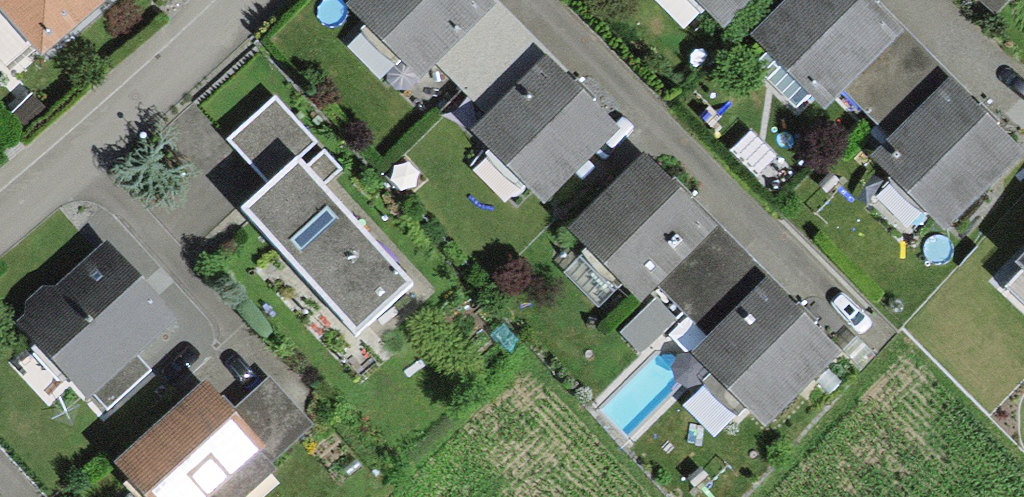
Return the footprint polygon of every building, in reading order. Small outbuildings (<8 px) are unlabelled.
[(46,55),(109,0),(0,0),(0,4),(46,55)] [(346,4),(416,75),(433,59),(462,88),(523,28),(495,0),(350,0),(346,4)] [(720,23),(745,0),(698,0),(720,23)] [(749,32),(822,108),(843,88),(865,111),(926,53),(875,0),(783,0),(749,32)] [(996,15),(1009,0),(980,0),(996,15)] [(622,126),(523,28),(462,88),(487,114),(469,132),(543,205),(622,126)] [(1023,150),(926,53),(865,111),(889,138),(871,157),(944,230),(1023,150)] [(275,98),(229,138),(270,184),(299,158),(316,143),(275,98)] [(644,151),(566,227),(638,300),(657,281),(682,308),(742,250),(644,151)] [(243,210),(356,334),(412,283),(323,185),(339,169),(324,153),(308,168),(299,158),(270,184),(243,210)] [(108,242),(16,322),(86,401),(95,392),(108,408),(152,370),(137,353),(176,319),(108,242)] [(840,351),(742,250),(682,308),(709,335),(691,352),(763,426),(840,351)] [(1007,288),(1023,304),(1023,270),(1007,288)] [(656,297),(619,331),(640,353),(677,319),(656,297)] [(115,461),(148,496),(210,496),(216,492),(221,496),(246,496),(277,469),(270,462),(312,423),(268,376),(234,407),(207,377),(115,461)]
